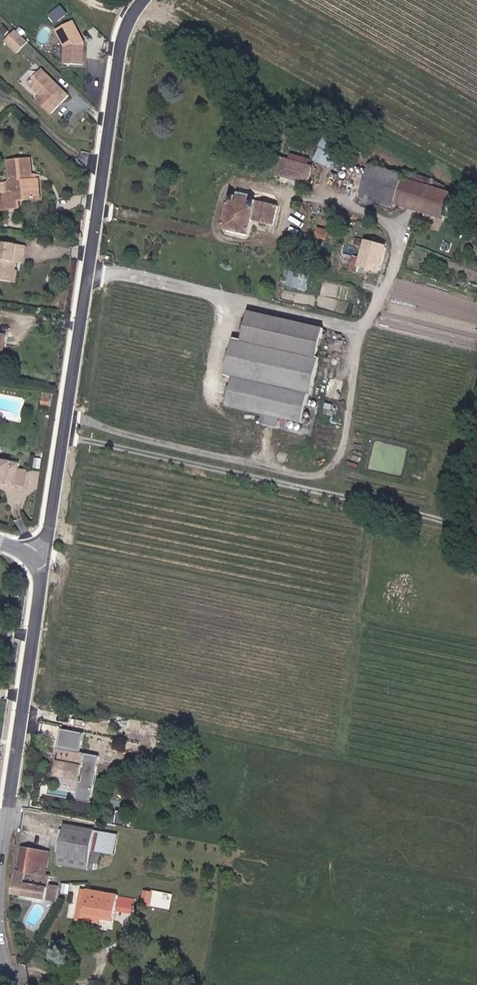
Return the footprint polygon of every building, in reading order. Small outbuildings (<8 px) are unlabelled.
[(58,27),(69,18),(63,11),(52,20),(58,27)] [(87,69),(88,47),(76,26),(60,35),(69,51),(68,68),(87,69)] [(30,45),(18,34),(8,44),(20,56),(30,45)] [(73,100),(46,75),(33,89),(45,101),(41,105),(56,118),(63,110),(62,108),(64,106),(66,107),(73,100)] [(337,167),(339,156),(318,151),(316,161),(337,167)] [(301,175),(303,164),(291,162),(292,157),(284,155),(280,170),(301,175)] [(24,201),(45,197),(43,177),(40,178),(39,174),(34,174),(32,158),(14,161),(16,184),(21,184),(23,194),(11,197),(13,211),(25,209),(24,201)] [(394,201),(399,203),(405,181),(400,180),(401,176),(364,167),(358,196),(393,205),(394,201)] [(278,180),(298,184),(301,175),(280,170),(278,180)] [(405,181),(427,186),(428,178),(407,172),(405,181)] [(399,203),(445,214),(450,190),(441,189),(441,185),(428,178),(427,186),(405,181),(399,203)] [(256,218),(274,222),(278,206),(231,196),(224,230),(252,236),(256,218)] [(341,238),(341,234),(321,229),(321,234),(341,238)] [(17,258),(18,250),(29,252),(31,242),(0,237),(0,277),(17,279),(21,259),(17,258)] [(362,267),(382,272),(388,246),(359,239),(359,242),(365,244),(361,263),(353,261),(351,270),(360,273),(362,267)] [(21,259),(27,260),(29,252),(18,250),(17,258),(21,259)] [(325,360),(323,360),(329,331),(253,313),(247,342),(239,341),(236,351),(323,371),(325,360)] [(2,336),(4,324),(0,324),(0,352),(7,353),(10,338),(2,336)] [(2,336),(10,338),(12,326),(4,324),(2,336)] [(284,422),(307,427),(314,398),(317,398),(323,371),(236,351),(230,378),(239,380),(232,410),(270,419),(284,422)] [(268,426),(282,429),(284,422),(270,419),(268,426)] [(16,479),(19,455),(0,452),(0,477),(16,479)] [(58,774),(91,780),(100,738),(65,731),(58,774)] [(61,865),(89,871),(97,829),(69,824),(61,865)] [(93,863),(100,864),(102,852),(96,850),(101,830),(97,829),(89,871),(91,872),(93,863)] [(53,874),(46,873),(51,850),(27,845),(17,892),(48,898),(48,897),(51,886),(53,874)] [(48,897),(57,899),(59,887),(51,886),(48,897)] [(90,906),(99,908),(102,887),(93,886),(90,906)] [(115,911),(125,913),(129,892),(102,887),(99,908),(115,911)] [(152,901),(163,903),(165,890),(155,888),(152,901)] [(98,913),(115,916),(115,911),(99,908),(98,913)] [(113,923),(115,916),(98,913),(89,911),(87,919),(113,923)]
